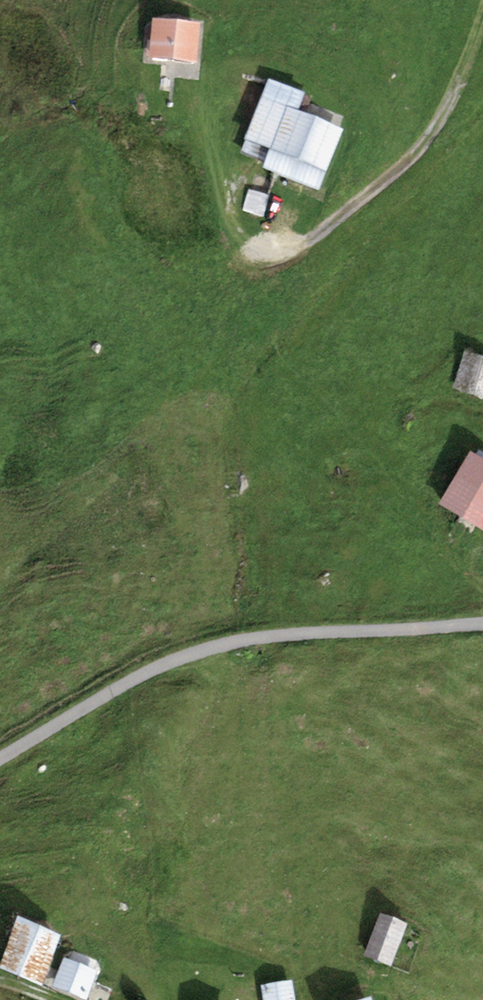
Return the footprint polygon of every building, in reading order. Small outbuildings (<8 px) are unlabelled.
[(208,36),(158,29),(153,67),(203,74),(208,36)] [(308,102),(273,89),(249,150),(276,160),(269,176),(328,199),(352,138),(301,118),(308,102)] [(252,198),(248,216),(267,220),(271,203),(252,198)] [(468,359),(456,392),(482,402),(482,364),(468,359)] [(477,462),(446,510),(482,533),(482,466),(477,462)] [(412,935),(384,921),(365,960),(393,973),(412,935)] [(21,924),(0,975),(0,976),(43,994),(65,942),(21,924)] [(69,965),(58,994),(73,999),(93,999),(102,979),(69,965)] [(265,993),(265,999),(295,999),(294,991),(265,993)]
